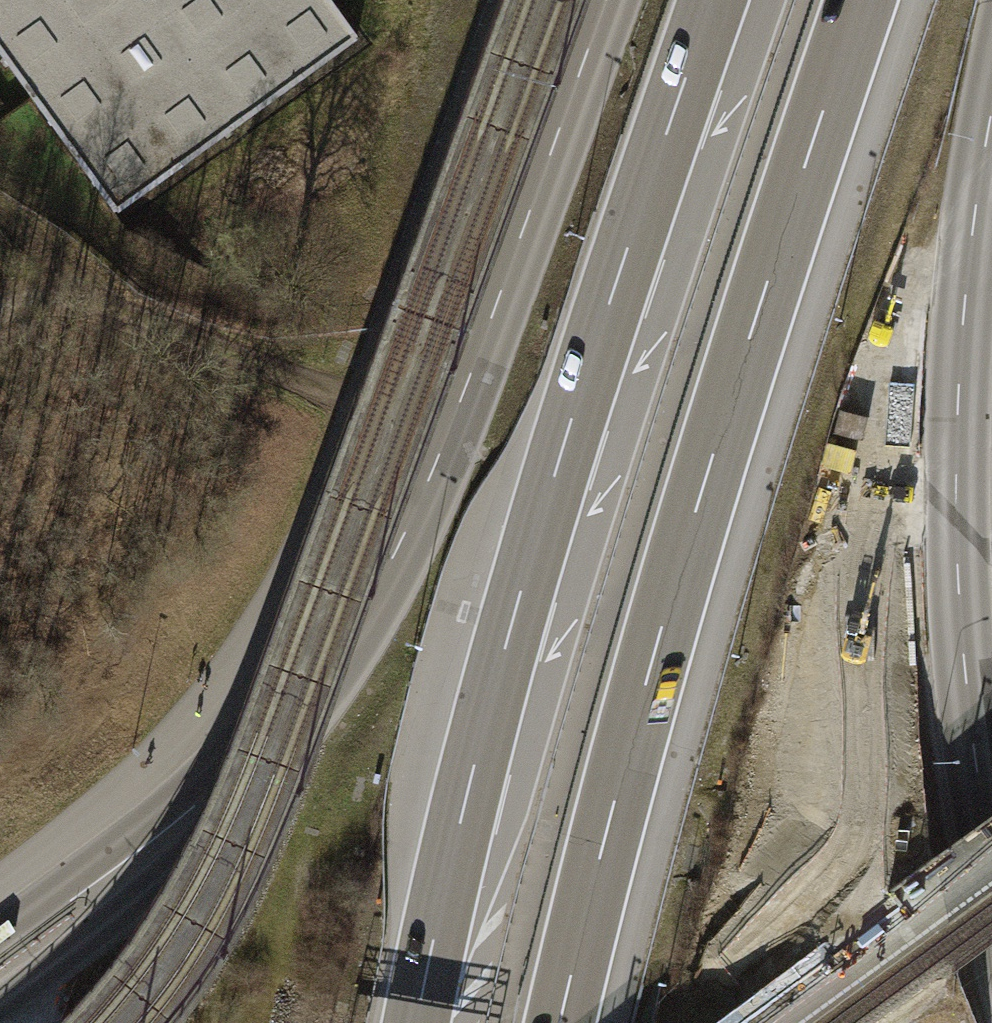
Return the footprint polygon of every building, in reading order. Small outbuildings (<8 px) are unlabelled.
[(113,215),(357,39),(329,0),(0,0),(0,59),(113,215)]
